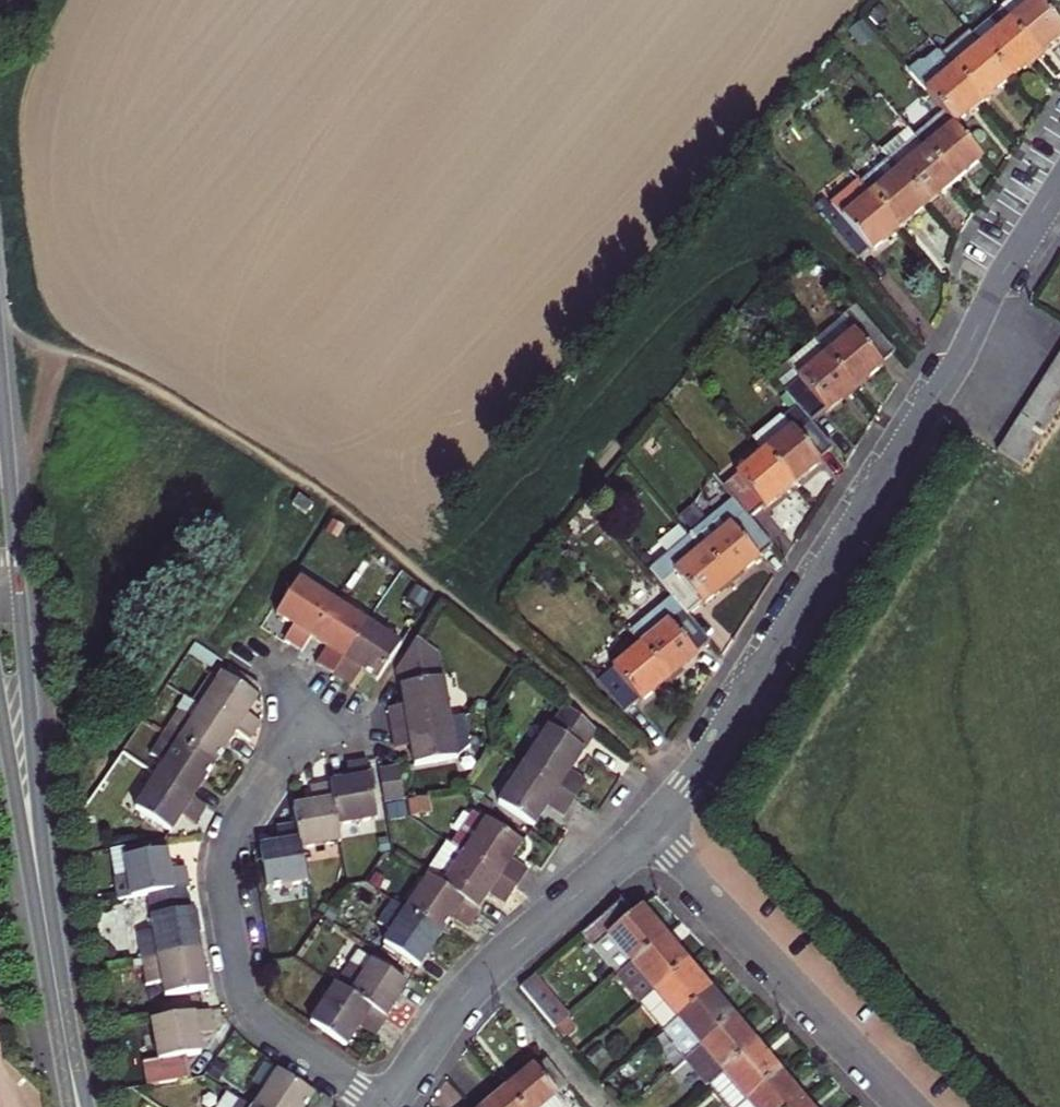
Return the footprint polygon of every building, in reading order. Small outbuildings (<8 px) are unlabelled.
[(1036,58),(1059,38),(1059,29),(1036,0),(1011,0),(1009,2),(1019,14),(1008,24),(1036,58)] [(998,11),(999,13),(1008,24),(1019,14),(1009,2),(998,11)] [(1008,24),(999,13),(971,35),(1009,80),(1036,58),(1008,24)] [(971,35),(969,33),(941,56),(981,103),(1009,80),(971,35)] [(943,114),(953,127),(981,103),(941,56),(939,52),(925,64),(918,64),(908,73),(936,106),(943,114)] [(914,137),(943,114),(936,106),(908,130),(914,137)] [(982,160),(953,127),(943,114),(914,137),(953,184),(982,160)] [(901,149),(914,137),(908,130),(894,142),(901,149)] [(887,161),(926,207),(953,184),(914,137),(901,149),(894,142),(881,153),(887,161)] [(860,184),(899,230),(926,207),(887,161),(860,184)] [(869,252),(870,254),(899,230),(860,184),(819,218),(856,262),(869,252)] [(815,341),(855,390),(883,367),(882,366),(896,354),(857,307),(815,341)] [(798,408),(811,423),(825,412),(826,414),(855,390),(815,341),(786,365),(797,378),(783,389),(798,408)] [(1058,357),(1050,368),(1059,375),(1059,358),(1058,357)] [(1043,381),(1059,392),(1059,375),(1050,368),(1043,381)] [(1035,392),(1059,408),(1059,392),(1043,381),(1035,392)] [(1028,404),(1053,420),(1059,409),(1059,408),(1035,392),(1028,404)] [(1028,404),(1020,416),(1046,432),(1053,420),(1028,404)] [(765,453),(792,487),(821,464),(820,462),(833,451),(811,423),(798,408),(785,419),(793,430),(765,453)] [(782,416),(753,439),(765,453),(793,430),(785,419),(782,416)] [(1020,416),(1013,427),(1038,444),(1046,432),(1020,416)] [(1013,427),(1005,440),(1030,455),(1038,444),(1013,427)] [(1005,440),(997,452),(1022,468),(1030,455),(1005,440)] [(733,501),(749,520),(763,509),(764,510),(792,487),(765,453),(722,488),(733,501)] [(312,506),(299,497),(298,498),(312,507),(312,506)] [(298,498),(293,506),(306,515),(312,507),(298,498)] [(703,550),(730,584),(759,560),(772,549),(749,520),(733,501),(691,535),(703,550)] [(650,572),(672,599),(688,618),(702,607),(730,584),(703,550),(675,573),(665,560),(650,572)] [(300,581),(277,616),(294,627),(299,631),(296,635),(291,631),(284,641),(302,652),(311,638),(333,603),(300,581)] [(641,647),(668,681),(697,658),(695,656),(709,645),(688,618),(672,599),(630,633),(641,647)] [(333,603),(311,638),(322,645),(327,648),(324,653),(318,662),(335,674),(367,624),(333,603)] [(367,624),(335,674),(352,685),(359,675),(353,672),(356,667),(361,671),(378,681),(401,646),(367,624)] [(399,708),(388,710),(391,730),(449,720),(439,656),(416,642),(397,673),(408,680),(405,687),(401,688),(405,707),(406,713),(400,715),(399,708)] [(194,644),(188,654),(211,668),(217,659),(194,644)] [(322,645),(318,650),(324,653),(327,648),(322,645)] [(639,703),(640,704),(668,681),(641,647),(597,683),(623,716),(639,703)] [(258,698),(222,675),(200,709),(236,733),(250,742),(261,724),(252,718),(248,723),(243,720),(247,715),(258,698)] [(236,733),(200,709),(184,699),(177,710),(179,711),(165,734),(214,765),(236,733)] [(524,766),(573,799),(584,781),(575,775),(571,781),(567,778),(570,772),(596,733),(565,707),(551,730),(549,728),(524,766)] [(247,715),(243,720),(248,723),(252,718),(247,715)] [(391,730),(395,751),(406,749),(405,742),(410,741),(411,747),(415,767),(456,760),(449,720),(391,730)] [(165,734),(150,756),(164,765),(158,776),(193,799),(214,765),(165,734)] [(337,827),(377,820),(367,762),(346,765),(348,776),(355,776),(356,780),(350,782),(330,785),(337,827)] [(552,809),(562,816),(573,799),(524,766),(499,805),(534,828),(547,806),(551,801),(556,804),(552,809)] [(398,770),(379,773),(384,805),(403,802),(398,770)] [(575,775),(570,772),(567,778),(571,781),(575,775)] [(158,776),(136,810),(171,833),(182,817),(185,811),(190,813),(186,820),(196,826),(207,808),(193,799),(158,776)] [(337,827),(330,785),(310,788),(312,800),(319,799),(319,804),(313,805),(294,808),(297,825),(301,850),(340,843),(337,827)] [(428,799),(408,802),(410,817),(431,814),(428,799)] [(551,801),(547,806),(552,809),(556,804),(551,801)] [(185,811),(182,817),(186,820),(190,813),(185,811)] [(452,847),(514,887),(525,870),(516,864),(512,870),(508,867),(511,861),(522,845),(473,814),(452,847)] [(301,850),(297,825),(276,829),(278,840),(285,839),(286,844),(280,846),(260,849),(267,890),(307,883),(301,850)] [(110,852),(118,902),(148,897),(186,891),(190,890),(187,869),(170,872),(165,843),(110,852)] [(503,905),(514,887),(452,847),(446,843),(424,876),(429,879),(478,912),(488,895),(492,890),(497,893),(493,898),(503,905)] [(511,861),(508,867),(512,870),(516,864),(511,861)] [(417,876),(406,894),(415,900),(426,882),(417,876)] [(451,920),(466,929),(478,912),(429,879),(426,882),(415,900),(407,912),(441,935),(451,920)] [(492,890),(488,895),(493,898),(497,893),(492,890)] [(142,961),(200,951),(194,911),(190,912),(186,891),(148,897),(155,932),(138,935),(142,961)] [(621,902),(582,935),(617,977),(665,937),(641,909),(633,916),(621,902)] [(393,933),(385,946),(419,968),(441,935),(407,912),(392,903),(378,924),(393,933)] [(665,937),(617,977),(640,1004),(688,964),(665,937)] [(166,998),(207,990),(200,951),(142,961),(147,987),(163,984),(166,998)] [(358,953),(336,987),(386,1019),(408,986),(358,953)] [(688,964),(640,1004),(663,1032),(711,992),(688,964)] [(534,976),(520,988),(554,1029),(569,1017),(534,976)] [(364,1030),(375,1036),(386,1019),(336,987),(311,1024),(346,1048),(360,1027),(363,1021),(368,1024),(364,1030)] [(711,992),(663,1032),(686,1059),(734,1020),(711,992)] [(211,1012),(152,1022),(159,1062),(146,1064),(150,1086),(188,1080),(184,1057),(201,1054),(197,1035),(197,1029),(202,1028),(203,1034),(214,1032),(211,1012)] [(734,1020),(686,1059),(709,1086),(757,1047),(734,1020)] [(363,1021),(360,1027),(364,1030),(368,1024),(363,1021)] [(592,1022),(571,1039),(581,1051),(602,1034),(592,1022)] [(709,1086),(727,1106),(741,1106),(780,1074),(757,1047),(709,1086)] [(506,1091),(519,1106),(566,1106),(567,1106),(558,1096),(568,1087),(546,1061),(535,1070),(534,1068),(506,1091)] [(314,1096),(279,1072),(256,1106),(306,1106),(314,1096)] [(741,1106),(797,1106),(803,1102),(780,1074),(741,1106)] [(506,1091),(487,1106),(519,1106),(506,1091)] [(218,1106),(248,1106),(227,1093),(218,1106)]
